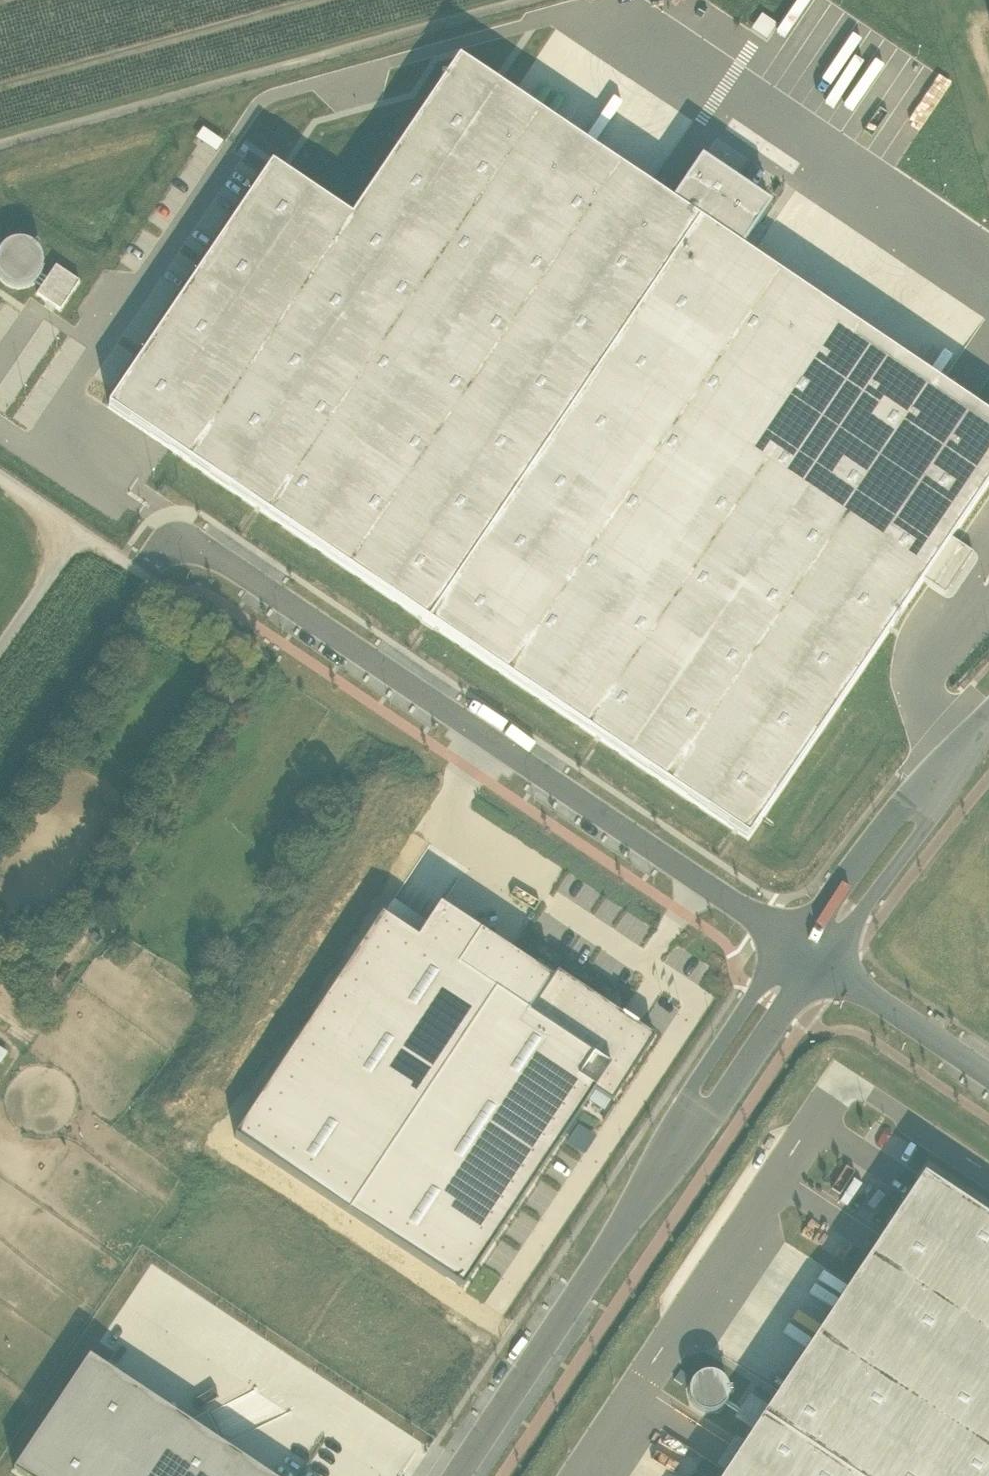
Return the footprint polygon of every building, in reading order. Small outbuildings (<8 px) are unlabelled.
[(762,15),(752,30),(767,41),(777,26),(762,15)] [(109,408),(748,840),(923,581),(951,539),(988,483),(988,420),(749,258),(741,252),(671,205),(458,61),(351,221),(271,166),(109,408)] [(223,142),(203,129),(196,139),(216,153),(223,142)] [(701,161),(671,205),(741,252),(759,226),(770,209),(701,161)] [(767,231),(759,226),(741,252),(749,258),(767,231)] [(16,287),(34,283),(43,267),(38,250),(22,241),(5,245),(0,254),(0,276),(1,278),(16,287)] [(56,266),(37,295),(60,310),(79,282),(56,266)] [(972,554),(951,539),(923,581),(945,596),(972,554)] [(393,901),(383,918),(417,941),(428,925),(393,901)] [(588,1102),(595,1092),(610,1069),(531,1016),(554,982),(552,981),(535,969),(534,970),(440,907),(428,925),(417,941),(383,918),(381,917),(235,1138),(462,1290),(588,1102)] [(557,973),(552,981),(554,982),(531,1016),(610,1069),(595,1092),(610,1103),(611,1103),(654,1038),(557,973)] [(588,1102),(604,1112),(610,1103),(595,1092),(588,1102)] [(579,1126),(567,1144),(584,1155),(596,1137),(579,1126)] [(396,1390),(462,1290),(235,1138),(181,1219),(189,1252),(396,1390)] [(923,1179),(770,1409),(755,1431),(725,1475),(988,1475),(988,1223),(923,1179)] [(21,1475),(269,1475),(223,1446),(207,1413),(189,1423),(90,1357),(14,1471),(21,1475)] [(694,1407),(707,1413),(721,1410),(729,1398),(728,1384),(718,1374),(704,1373),(692,1381),(688,1394),(694,1407)] [(735,1418),(755,1431),(770,1409),(750,1396),(735,1418)]
